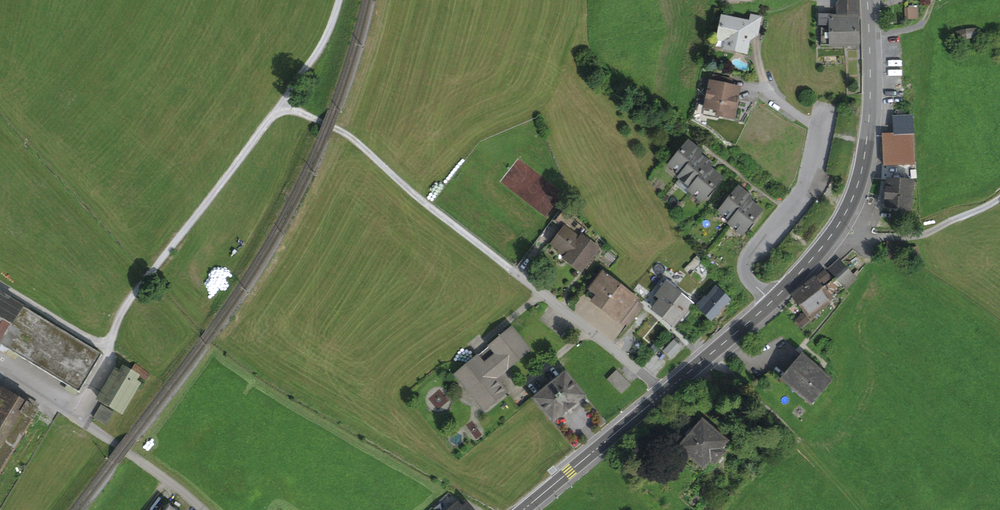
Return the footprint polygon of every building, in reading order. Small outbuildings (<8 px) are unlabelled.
[(858,13),(858,0),(841,0),(837,4),(837,13),(858,13)] [(915,7),(903,7),(902,20),(915,20),(915,7)] [(821,28),(821,45),(844,45),(844,15),(819,15),(819,25),(828,25),(828,28),(821,28)] [(857,45),(857,15),(844,15),(844,45),(857,45)] [(732,40),(730,49),(745,52),(749,31),(757,33),(760,18),(752,16),(750,24),(723,18),(719,38),(728,39),(732,40)] [(966,30),(967,37),(977,36),(976,29),(966,30)] [(957,33),(959,40),(966,37),(964,30),(957,33)] [(718,114),(732,117),(738,89),(729,87),(730,80),(713,76),(711,83),(710,83),(706,105),(719,108),(718,114)] [(705,111),(718,114),(719,108),(706,105),(705,111)] [(883,135),(884,165),(914,164),(912,116),(894,117),(895,134),(883,135)] [(681,175),(679,178),(698,155),(701,152),(688,142),(671,162),(675,166),(676,171),(681,175)] [(711,165),(698,155),(679,178),(680,178),(685,183),(690,182),(693,185),(689,191),(709,168),(711,165)] [(721,178),(709,168),(689,191),(695,195),(700,195),(704,198),(721,178)] [(689,191),(693,185),(690,182),(685,183),(680,178),(675,184),(687,193),(689,191)] [(888,180),(886,208),(910,210),(912,182),(888,180)] [(726,216),(732,221),(749,201),(751,198),(739,188),(722,208),(726,212),(726,216)] [(761,211),(749,201),(732,221),(730,224),(735,228),(740,228),(744,231),(761,211)] [(576,213),(567,206),(555,221),(565,229),(553,244),(568,255),(566,258),(581,269),(597,249),(582,237),(587,230),(572,218),(576,213)] [(889,242),(889,257),(901,257),(902,243),(889,242)] [(910,249),(914,260),(921,258),(917,246),(910,249)] [(829,271),(845,288),(855,279),(839,262),(829,271)] [(826,286),(826,285),(824,283),(830,278),(825,271),(817,277),(825,287),(826,286)] [(636,300),(603,274),(586,295),(620,321),(635,301),(636,300)] [(817,277),(795,294),(802,304),(825,287),(817,277)] [(827,300),(843,287),(835,279),(826,285),(826,286),(825,287),(802,304),(811,317),(830,304),(827,300)] [(661,299),(654,309),(664,316),(681,294),(671,286),(668,283),(665,282),(656,295),(661,299)] [(722,313),(726,309),(723,307),(730,299),(717,287),(706,298),(705,297),(696,306),(711,320),(720,311),(722,313)] [(22,307),(0,293),(0,344),(22,307)] [(684,317),(694,303),(681,294),(664,316),(673,324),(680,314),(684,317)] [(642,306),(635,301),(620,321),(627,326),(642,306)] [(79,392),(102,354),(22,307),(0,344),(0,345),(18,355),(67,385),(77,391),(79,392)] [(803,314),(800,317),(805,323),(809,320),(803,314)] [(796,320),(802,327),(805,323),(800,317),(796,320)] [(490,371),(502,361),(508,368),(530,350),(511,328),(502,335),(501,334),(500,335),(499,334),(498,335),(498,336),(497,337),(499,338),(489,346),(493,350),(481,360),(477,356),(455,374),(484,409),(506,391),(495,378),(490,371)] [(671,357),(680,347),(674,340),(664,351),(671,357)] [(18,355),(0,345),(0,351),(15,360),(18,355)] [(477,356),(481,360),(493,350),(489,346),(477,356)] [(811,405),(832,380),(801,354),(781,379),(811,405)] [(490,371),(495,378),(508,368),(502,361),(490,371)] [(150,374),(135,364),(131,370),(146,380),(150,374)] [(134,381),(137,376),(123,368),(120,373),(116,370),(99,399),(121,412),(138,384),(134,381)] [(607,379),(621,394),(631,385),(616,370),(607,379)] [(533,398),(552,422),(584,396),(565,372),(533,398)] [(75,396),(77,391),(67,385),(64,389),(75,396)] [(37,410),(14,397),(0,388),(0,472),(37,410)] [(37,410),(40,405),(18,391),(14,397),(37,410)] [(106,425),(114,412),(101,404),(93,417),(106,425)] [(714,465),(725,453),(721,449),(728,441),(702,419),(678,447),(703,470),(711,462),(714,465)]
